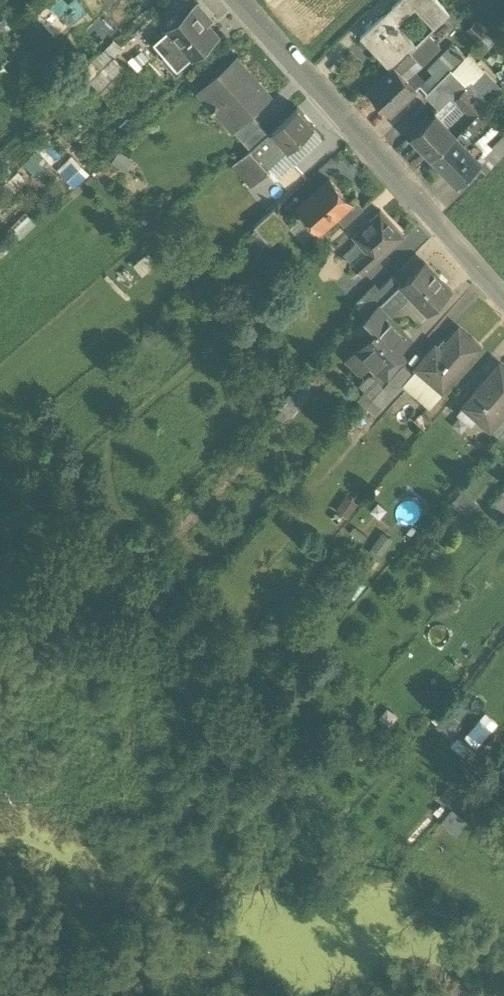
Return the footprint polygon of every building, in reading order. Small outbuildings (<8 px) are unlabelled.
[(170,27),(194,54),(218,34),(209,23),(214,18),(198,0),(197,0),(191,6),(192,7),(170,27)] [(361,36),(391,68),(395,64),(394,63),(417,43),(398,23),(416,7),(435,27),(450,13),(438,0),(400,0),(361,36)] [(194,54),(170,27),(156,39),(180,67),(194,54)] [(410,50),(395,64),(402,72),(417,58),(410,50)] [(237,55),(220,70),(221,71),(201,88),(213,103),(212,105),(234,127),(252,111),(271,94),(270,93),(270,94),(248,69),(249,68),(237,55)] [(117,57),(92,80),(112,100),(136,78),(117,57)] [(452,69),(439,57),(429,67),(442,79),(452,69)] [(402,72),(395,64),(391,68),(369,88),(392,113),(418,88),(402,72)] [(468,86),(452,69),(442,79),(427,94),(440,108),(452,97),(456,101),(458,99),(466,108),(474,115),(486,104),(468,86)] [(497,93),(479,75),(468,86),(486,104),(497,93)] [(298,105),(273,128),(289,147),(315,124),(298,105)] [(466,108),(452,122),(450,125),(456,132),(474,115),(466,108)] [(262,122),(252,111),(234,127),(244,138),(262,122)] [(450,125),(436,111),(412,134),(432,155),(456,132),(450,125)] [(273,128),(251,147),(268,166),(289,147),(273,128)] [(483,160),(456,132),(432,155),(459,183),(483,160)] [(490,147),(494,150),(483,160),(491,168),(503,155),(503,133),(490,147)] [(268,166),(251,147),(233,162),(253,184),(271,168),(268,166)] [(330,178),(300,204),(321,229),(337,215),(352,202),(351,201),(330,178)] [(356,197),(351,201),(352,202),(337,215),(345,224),(364,207),(356,197)] [(292,225),(276,206),(255,224),(271,242),(292,225)] [(381,209),(371,218),(367,215),(359,222),(362,226),(355,233),(366,245),(357,253),(360,256),(354,262),(362,271),(404,234),(381,209)] [(402,282),(390,293),(401,304),(403,302),(421,319),(453,289),(425,260),(402,282)] [(380,287),(373,294),(381,302),(387,296),(390,293),(402,282),(394,274),(380,287)] [(375,282),(354,303),(359,308),(373,294),(380,287),(375,282)] [(373,294),(359,308),(367,315),(378,304),(381,302),(373,294)] [(387,296),(381,302),(386,308),(393,302),(387,296)] [(387,313),(378,304),(367,315),(366,316),(379,329),(353,354),(352,361),(358,367),(365,366),(371,360),(378,367),(379,367),(397,349),(410,336),(387,313)] [(460,326),(441,347),(436,343),(417,366),(444,389),(482,345),(460,326)] [(397,349),(379,367),(389,378),(404,362),(407,359),(397,349)] [(464,403),(478,416),(491,427),(503,412),(503,364),(501,361),(464,403)] [(389,378),(385,383),(396,392),(415,371),(404,362),(389,378)] [(389,378),(379,367),(378,367),(372,374),(375,374),(384,384),(385,383),(389,378)] [(384,384),(375,374),(372,374),(370,373),(361,383),(373,396),(384,384)] [(478,416),(464,403),(458,410),(472,423),(478,416)] [(491,427),(500,435),(503,430),(503,412),(491,427)] [(465,734),(478,745),(498,723),(485,712),(465,734)] [(462,730),(462,716),(439,716),(439,731),(462,730)]
